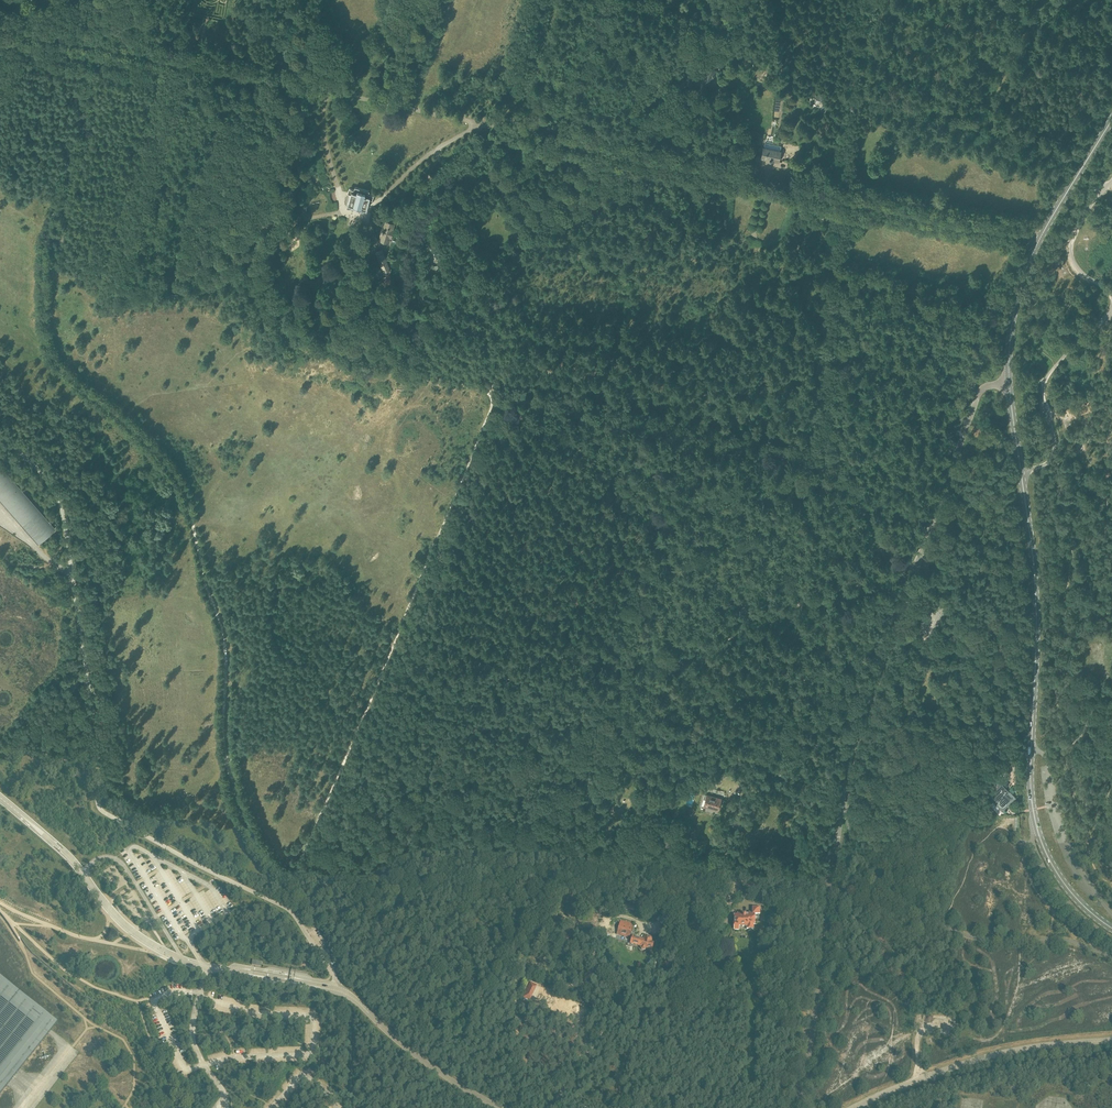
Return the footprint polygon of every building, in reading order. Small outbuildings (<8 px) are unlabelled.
[(280,54),(277,56),(275,66),(276,69),(283,70),(286,68),(288,58),(286,56),(280,54)] [(682,78),(690,82),(696,69),(688,65),(682,78)] [(708,68),(703,80),(711,83),(716,71),(715,71),(715,69),(708,66),(708,68)] [(781,151),(780,151),(781,146),(765,143),(764,148),(763,147),(761,158),(766,159),(766,160),(773,161),(774,161),(778,162),(781,151)] [(351,194),(348,205),(366,210),(369,199),(372,200),(373,195),(368,194),(369,191),(355,188),(354,191),(350,189),(349,193),(351,194)] [(379,241),(389,244),(391,238),(391,239),(394,229),(395,224),(385,220),(383,226),(380,235),(379,241)] [(378,265),(373,267),(375,272),(377,278),(380,277),(382,276),(381,273),(383,272),(384,272),(384,273),(391,270),(382,248),(375,251),(381,266),(379,267),(378,265)] [(438,265),(428,267),(429,273),(435,272),(436,276),(439,276),(439,272),(442,271),(441,266),(438,266),(438,265)] [(45,517),(0,466),(0,501),(37,544),(55,529),(51,523),(53,522),(47,515),(45,517)] [(737,770),(734,775),(742,780),(744,776),(743,775),(737,770)] [(997,780),(992,785),(996,789),(1001,785),(997,780)] [(1009,792),(1002,784),(1001,785),(996,789),(993,793),(991,795),(998,802),(996,805),(1002,811),(1007,806),(1009,805),(1007,803),(1012,799),(1013,798),(1012,797),(1008,793),(1009,792)] [(703,799),(706,799),(704,806),(718,810),(721,798),(707,794),(707,795),(704,794),(703,799)] [(671,806),(669,812),(673,814),(674,813),(678,814),(680,809),(671,806)] [(755,915),(760,915),(760,907),(752,907),(752,914),(741,914),(741,912),(738,912),(737,915),(734,915),(734,931),(739,931),(739,927),(746,927),(746,930),(753,930),(753,925),(755,925),(755,915)] [(620,921),(618,927),(616,934),(629,938),(633,924),(620,921)] [(690,942),(696,942),(695,936),(696,936),(696,935),(696,932),(696,929),(689,929),(689,931),(688,931),(688,934),(689,941),(690,941),(690,942)] [(643,939),(636,937),(632,936),(630,944),(641,947),(640,949),(641,950),(644,951),(645,950),(645,948),(651,950),(653,945),(650,944),(652,938),(644,935),(643,939)] [(65,1022),(0,974),(0,1103),(65,1022)]
